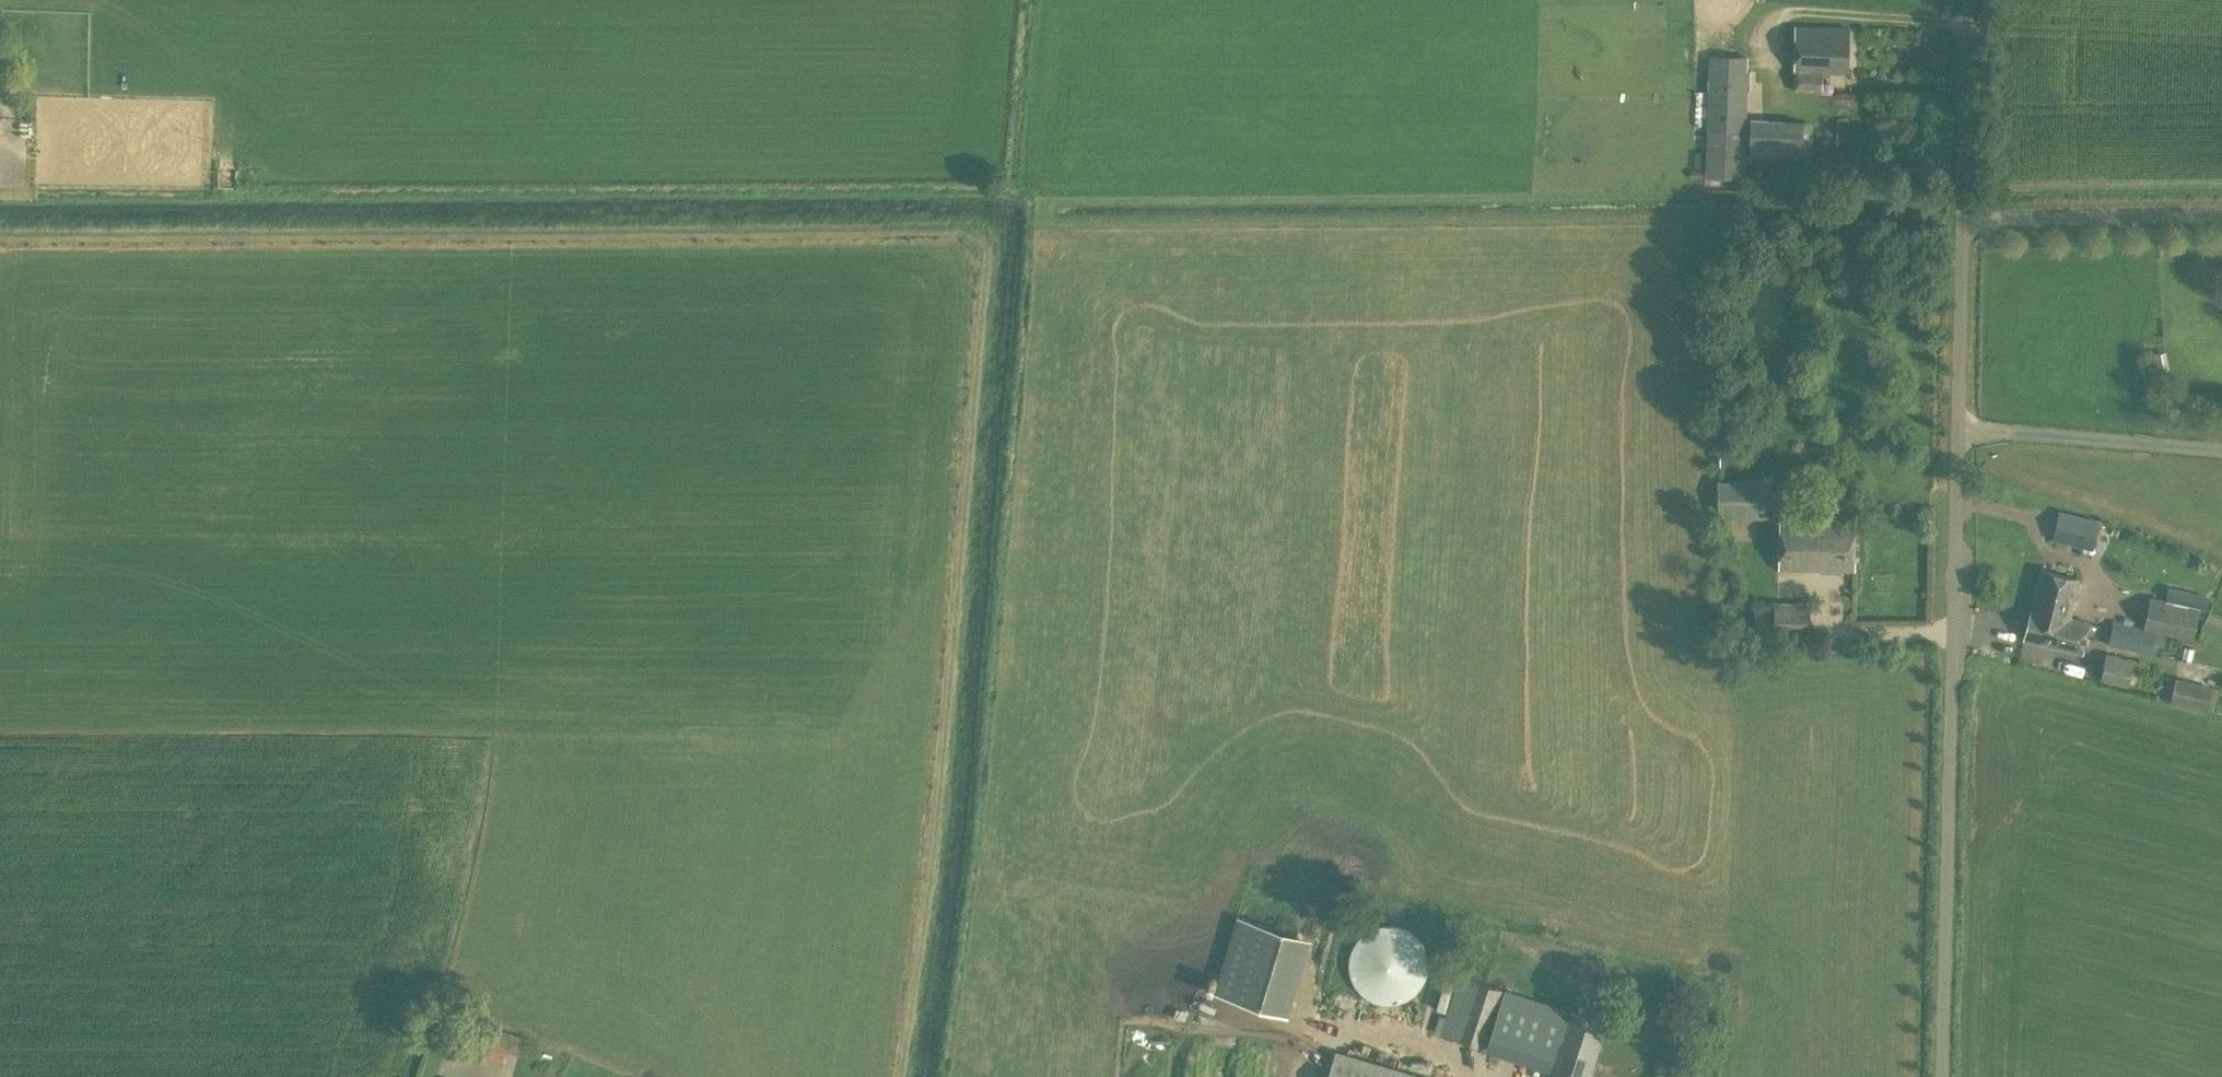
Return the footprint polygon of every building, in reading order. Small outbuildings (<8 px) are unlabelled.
[(1795,25),(1794,70),(1793,89),(1822,90),(1823,71),(1847,72),(1848,26),(1795,25)] [(1708,54),(1705,177),(1745,178),(1747,89),(1750,89),(1750,70),(1747,70),(1748,55),(1708,54)] [(1745,453),(1719,452),(1719,462),(1745,463),(1745,453)] [(1758,478),(1717,479),(1717,516),(1758,515),(1758,478)] [(2055,507),(2048,537),(2092,547),(2099,517),(2055,507)] [(1779,568),(1854,569),(1854,517),(1780,516),(1779,568)] [(2050,614),(2069,618),(2077,579),(2041,570),(2032,610),(2031,610),(2028,619),(2047,624),(2050,614)] [(2149,597),(2144,624),(2194,635),(2198,606),(2149,597)] [(1774,602),(1774,634),(1810,634),(1810,601),(1774,602)] [(2200,623),(2221,634),(2221,609),(2209,603),(2200,623)] [(2047,624),(2028,619),(2024,639),(2067,649),(2082,653),(2089,623),(2069,618),(2050,614),(2047,624)] [(2108,643),(2151,653),(2151,649),(2188,657),(2192,637),(2113,620),(2108,643)] [(2127,687),(2133,659),(2106,652),(2099,679),(2127,687)] [(2171,676),(2167,701),(2212,708),(2216,683),(2171,676)] [(1232,914),(1211,992),(1284,1012),(1305,934),(1232,914)] [(1351,952),(1349,963),(1351,975),(1356,985),(1363,994),(1373,1000),(1385,1002),(1396,1001),(1407,997),(1416,990),(1423,980),(1426,969),(1426,957),(1422,946),(1416,937),(1407,930),(1396,926),(1385,925),(1373,928),(1363,933),(1356,942),(1351,952)] [(1460,975),(1440,1034),(1482,1048),(1502,989),(1460,975)] [(1549,1070),(1569,1009),(1503,988),(1484,1048),(1549,1070)] [(1549,1076),(1590,1076),(1607,1023),(1570,1011),(1549,1076)] [(465,1054),(499,1065),(504,1049),(520,1055),(526,1037),(488,1025),(484,1038),(471,1034),(465,1054)] [(1335,1051),(1327,1076),(1423,1076),(1335,1051)]
